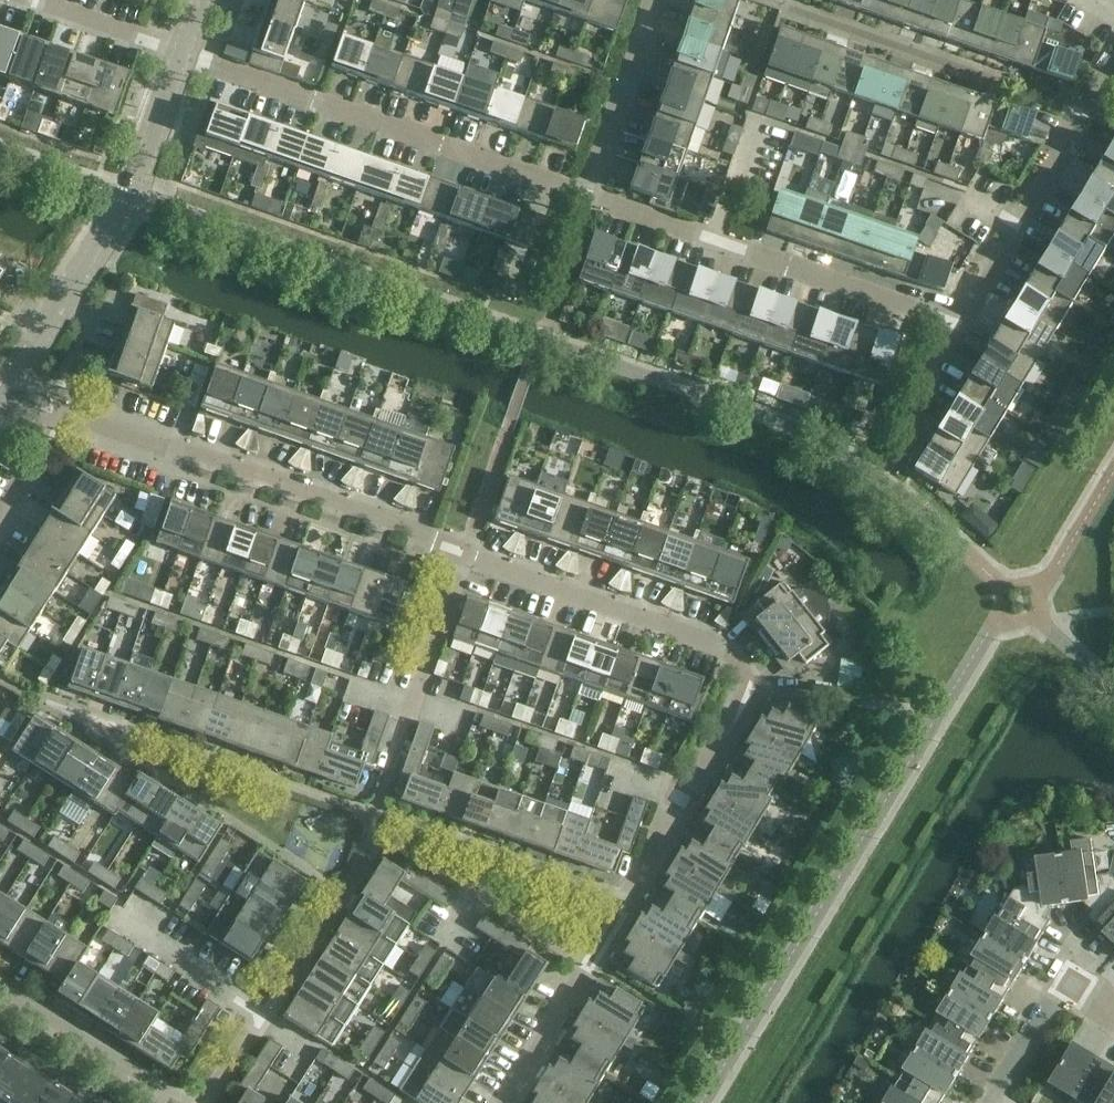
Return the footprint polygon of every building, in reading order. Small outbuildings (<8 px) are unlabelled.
[(304,1),(301,0),(269,0),(262,20),(294,31),(304,1)] [(490,2),(520,12),(521,12),(525,0),(491,0),(490,2)] [(559,0),(525,0),(555,11),(559,0)] [(585,21),(592,0),(559,0),(555,11),(585,21)] [(626,0),(592,0),(585,21),(616,32),(627,0),(626,0)] [(730,27),(739,1),(736,0),(696,0),(691,14),(730,27)] [(860,10),(863,0),(839,0),(838,3),(860,10)] [(881,17),(887,0),(863,0),(860,10),(881,17)] [(902,25),(911,0),(887,0),(881,17),(902,25)] [(924,32),(935,0),(911,0),(902,25),(924,32)] [(945,40),(959,1),(956,0),(935,0),(924,32),(945,40)] [(383,16),(387,5),(375,1),(372,12),(383,16)] [(945,40),(967,47),(980,8),(959,1),(945,40)] [(387,5),(383,16),(395,20),(399,9),(387,5)] [(437,19),(449,23),(452,12),(440,8),(437,19)] [(967,47),(988,55),(1002,16),(980,8),(967,47)] [(449,23),(460,27),(464,17),(452,12),(449,23)] [(721,52),(730,27),(691,14),(682,39),(721,52)] [(1023,23),(1002,16),(988,55),(1009,62),(1023,23)] [(1049,18),(1045,29),(1059,34),(1063,23),(1049,18)] [(449,23),(437,19),(433,30),(445,34),(449,23)] [(248,64),(278,75),(283,62),(283,63),(294,31),(262,20),(251,51),(252,52),(248,64)] [(449,23),(445,34),(457,38),(460,27),(449,23)] [(757,37),(769,41),(774,27),(762,23),(757,37)] [(1009,62),(1031,70),(1040,45),(1045,31),(1023,23),(1009,62)] [(331,44),(336,30),(326,26),(321,41),(331,44)] [(510,41),(514,30),(502,26),(498,37),(510,41)] [(786,84),(803,36),(780,28),(764,76),(786,84)] [(514,30),(510,41),(522,45),(526,34),(514,30)] [(6,77),(6,79),(9,80),(23,37),(20,36),(20,37),(9,33),(9,32),(5,31),(4,33),(0,32),(0,75),(6,77)] [(1031,70),(1070,83),(1079,58),(1062,53),(1061,37),(1045,31),(1040,45),(1031,70)] [(362,78),(373,46),(342,35),(331,67),(362,78)] [(824,43),(803,36),(786,84),(807,91),(824,43)] [(34,89),(49,46),(46,45),(46,46),(34,42),(35,41),(31,40),(30,42),(24,40),(24,38),(23,37),(9,80),(10,79),(17,81),(16,82),(20,84),(20,82),(32,86),(31,88),(34,89)] [(769,41),(757,37),(753,51),(764,55),(769,41)] [(712,77),(721,52),(682,39),(674,64),(712,77)] [(504,58),(508,47),(496,43),(493,54),(504,58)] [(832,89),(845,50),(824,43),(807,91),(828,99),(832,89)] [(49,46),(34,89),(35,89),(35,87),(42,90),(42,91),(45,93),(46,91),(57,95),(57,96),(60,98),(74,55),(71,54),(71,55),(60,51),(60,50),(56,49),(55,51),(49,49),(50,47),(49,46)] [(403,57),(373,46),(362,78),(392,88),(403,57)] [(508,47),(504,58),(516,62),(520,51),(508,47)] [(570,62),(574,51),(562,47),(559,58),(570,62)] [(867,58),(845,50),(832,89),(853,97),(867,58)] [(574,51),(570,62),(582,66),(586,55),(574,51)] [(85,106),(100,64),(97,63),(85,60),(86,59),(82,58),(81,60),(75,58),(75,55),(74,55),(60,98),(61,96),(68,99),(67,100),(71,101),(71,100),(83,104),(82,105),(85,106)] [(392,88),(422,99),(433,67),(403,57),(392,88)] [(888,65),(867,58),(853,97),(875,104),(888,65)] [(283,62),(278,75),(296,81),(300,69),(283,63),(283,62)] [(100,64),(85,106),(86,107),(86,105),(93,108),(93,109),(96,110),(97,109),(108,113),(108,114),(112,116),(120,92),(123,83),(126,73),(122,72),(111,68),(107,67),(106,69),(100,67),(101,64),(100,64)] [(565,79),(568,68),(556,64),(553,75),(565,79)] [(674,64),(665,89),(704,102),(712,77),(674,64)] [(909,73),(888,65),(875,104),(896,111),(909,73)] [(464,78),(433,67),(422,99),(452,109),(464,78)] [(568,68),(565,79),(576,83),(580,72),(568,68)] [(931,80),(909,73),(896,111),(917,119),(931,80)] [(740,87),(752,91),(756,78),(745,74),(740,87)] [(464,78),(452,109),(483,120),(494,88),(464,78)] [(952,88),(931,80),(917,119),(918,119),(915,127),(936,134),(938,126),(952,88)] [(752,91),(740,87),(735,101),(747,105),(752,91)] [(494,88),(483,120),(513,130),(524,99),(494,88)] [(972,95),(952,88),(938,126),(959,133),(972,95)] [(665,89),(656,114),(695,127),(704,102),(665,89)] [(972,95),(959,133),(982,141),(995,103),(972,95)] [(554,109),(524,99),(513,130),(543,141),(554,109)] [(774,118),(779,104),(770,101),(765,115),(774,118)] [(1025,141),(1034,116),(995,103),(982,141),(992,144),(995,145),(999,145),(1002,144),(1006,141),(1008,138),(1009,135),(1025,141)] [(205,113),(192,148),(203,152),(204,148),(232,158),(247,115),(216,104),(212,115),(205,113)] [(779,104),(774,118),(783,121),(788,107),(779,104)] [(4,122),(9,108),(0,105),(0,120),(4,122)] [(574,152),(586,120),(554,109),(543,141),(574,152)] [(656,114),(647,139),(686,152),(695,127),(656,114)] [(247,115),(232,158),(257,167),(259,162),(264,164),(266,157),(277,126),(247,115)] [(817,133),(821,121),(809,117),(805,129),(817,133)] [(46,136),(51,123),(42,120),(37,133),(46,136)] [(821,121),(817,133),(828,137),(833,125),(821,121)] [(51,123),(46,136),(55,139),(60,126),(51,123)] [(726,138),(738,142),(743,129),(731,125),(726,138)] [(266,157),(296,168),(307,136),(277,126),(266,157)] [(61,140),(72,144),(76,131),(65,128),(61,140)] [(842,145),(853,149),(858,135),(847,131),(842,145)] [(853,149),(865,153),(870,140),(858,135),(853,149)] [(338,147),(307,136),(296,168),(327,178),(338,147)] [(805,149),(819,154),(823,142),(809,137),(805,149)] [(738,142),(726,138),(722,152),(733,156),(738,142)] [(102,156),(106,143),(97,139),(93,152),(102,156)] [(677,177),(686,152),(647,139),(639,164),(677,177)] [(1113,180),(1113,141),(1113,140),(1096,169),(1113,180)] [(853,149),(842,145),(837,159),(849,163),(853,149)] [(327,178),(357,189),(368,157),(338,147),(327,178)] [(902,163),(906,151),(895,147),(891,159),(902,163)] [(865,153),(853,149),(849,163),(860,167),(865,153)] [(988,168),(992,153),(979,149),(975,160),(988,168)] [(906,151),(902,163),(914,167),(918,155),(906,151)] [(357,189),(387,199),(398,168),(368,157),(357,189)] [(887,177),(891,166),(877,161),(873,173),(887,177)] [(255,174),(265,178),(270,166),(264,164),(259,162),(257,167),(255,174)] [(945,178),(949,166),(938,162),(934,174),(945,178)] [(687,181),(677,177),(639,164),(630,190),(651,198),(649,204),(676,214),(687,181)] [(891,166),(887,177),(900,182),(905,170),(891,166)] [(956,182),(960,170),(949,166),(945,178),(956,182)] [(387,199),(417,210),(428,178),(398,168),(387,199)] [(1096,169),(1079,196),(1113,217),(1113,180),(1096,169)] [(909,185),(923,190),(927,178),(913,173),(909,185)] [(255,174),(250,186),(261,189),(265,178),(255,174)] [(707,188),(720,193),(724,182),(710,177),(707,188)] [(459,189),(428,178),(417,210),(448,220),(459,189)] [(315,195),(326,198),(330,186),(319,182),(315,195)] [(720,193),(707,188),(698,214),(711,219),(720,193)] [(459,189),(448,220),(478,231),(489,199),(459,189)] [(803,200),(789,239),(812,247),(825,208),(829,198),(807,190),(803,200)] [(789,239),(803,200),(779,192),(766,231),(789,239)] [(326,198),(315,195),(311,207),(321,210),(326,198)] [(1113,233),(1113,217),(1079,196),(1063,223),(1105,249),(1113,233)] [(270,199),(265,213),(278,217),(282,203),(270,199)] [(478,231),(508,241),(519,210),(489,199),(478,231)] [(286,203),(281,218),(290,221),(295,206),(286,203)] [(376,216),(386,220),(391,207),(380,203),(376,216)] [(851,206),(848,216),(835,255),(857,262),(874,214),(851,206)] [(825,208),(812,247),(835,255),(848,216),(825,208)] [(539,252),(550,220),(519,210),(508,241),(539,252)] [(880,270),(893,232),(897,222),(874,214),(857,262),(880,270)] [(937,232),(943,222),(931,214),(924,225),(937,232)] [(386,220),(376,216),(371,228),(382,231),(386,220)] [(1088,276),(1105,249),(1063,223),(1046,250),(1088,276)] [(436,237),(447,240),(451,228),(440,225),(436,237)] [(893,232),(880,270),(903,278),(911,253),(912,254),(917,240),(893,232)] [(609,291),(625,245),(594,234),(578,281),(609,291)] [(447,240),(436,237),(432,248),(443,252),(447,240)] [(951,252),(917,240),(912,254),(911,253),(903,278),(942,292),(950,267),(946,266),(951,252)] [(655,255),(625,245),(609,291),(639,302),(655,255)] [(496,258),(507,261),(511,250),(500,246),(496,258)] [(1072,303),(1088,276),(1046,250),(1030,278),(1072,303)] [(655,255),(639,302),(669,312),(685,266),(655,255)] [(507,261),(496,258),(492,270),(503,273),(507,261)] [(468,263),(463,279),(476,284),(481,267),(468,263)] [(669,312),(699,323),(715,276),(685,266),(669,312)] [(746,287),(715,276),(699,323),(730,333),(746,287)] [(1030,278),(1013,305),(1055,330),(1072,303),(1030,278)] [(730,333),(760,344),(776,298),(746,287),(730,333)] [(122,330),(166,346),(174,323),(162,319),(167,305),(135,294),(130,308),(122,330)] [(760,344),(790,354),(806,308),(776,298),(760,344)] [(1038,358),(1055,330),(1013,305),(997,332),(1038,358)] [(568,324),(573,310),(563,307),(559,321),(568,324)] [(806,308),(790,354),(820,365),(836,319),(806,308)] [(820,365),(851,375),(867,329),(836,319),(820,365)] [(867,329),(851,375),(882,386),(898,340),(867,329)] [(159,367),(166,346),(122,330),(115,351),(159,367)] [(980,360),(1022,385),(1038,358),(997,332),(980,360)] [(221,349),(207,344),(204,353),(218,358),(221,349)] [(678,350),(674,361),(685,364),(689,353),(678,350)] [(159,367),(115,351),(107,374),(151,389),(159,367)] [(701,357),(689,353),(685,364),(698,368),(701,357)] [(1005,413),(1022,385),(980,360),(963,387),(1005,413)] [(191,373),(205,378),(208,369),(194,365),(191,373)] [(227,418),(243,374),(215,365),(200,409),(227,418)] [(1081,367),(1075,377),(1086,383),(1091,374),(1081,367)] [(750,376),(738,372),(735,382),(747,386),(750,376)] [(205,378),(191,373),(181,402),(195,407),(205,378)] [(227,418),(253,428),(269,383),(272,384),(273,379),(268,377),(266,382),(243,374),(227,418)] [(253,428),(280,437),(295,393),(272,384),(269,383),(253,428)] [(787,399),(790,390),(781,387),(778,396),(787,399)] [(1005,413),(963,387),(947,414),(989,440),(1005,413)] [(280,437),(306,446),(322,402),(324,403),(326,398),(321,396),(319,401),(295,393),(280,437)] [(306,446),(333,455),(348,411),(324,403),(322,402),(306,446)] [(333,455),(359,465),(375,420),(377,421),(379,416),(374,415),(372,419),(348,411),(333,455)] [(198,413),(192,432),(195,433),(198,433),(201,434),(204,434),(203,415),(198,413)] [(972,467),(989,440),(947,414),(930,442),(972,467)] [(865,419),(860,433),(869,437),(874,423),(865,419)] [(359,465),(385,474),(401,430),(377,421),(375,420),(359,465)] [(245,451),(252,432),(247,430),(235,445),(237,446),(240,448),(243,450),(245,451)] [(385,474),(412,483),(427,439),(430,440),(432,435),(427,433),(425,438),(401,430),(385,474)] [(252,432),(245,451),(248,451),(252,452),(254,453),(258,453),(257,433),(252,432)] [(439,493),(455,448),(430,440),(427,439),(412,483),(439,493)] [(972,467),(930,442),(913,470),(955,495),(972,467)] [(1033,446),(1024,460),(1035,467),(1037,469),(1046,455),(1044,453),(1033,446)] [(298,469),(305,450),(300,449),(288,463),(290,465),(293,467),(296,468),(298,469)] [(305,450),(298,469),(302,470),(304,471),(307,471),(310,471),(309,452),(305,450)] [(351,488),(357,469),(353,467),(340,481),(343,483),(345,485),(348,486),(351,488)] [(357,469),(351,488),(354,489),(357,489),(360,489),(363,489),(362,470),(357,469)] [(63,491),(103,516),(115,496),(76,471),(63,491)] [(493,521),(521,531),(536,486),(534,485),(509,477),(493,521)] [(547,540),(563,495),(539,487),(541,482),(536,480),(534,485),(536,486),(521,531),(547,540)] [(1014,481),(1010,488),(1019,494),(1020,495),(1024,488),(1023,487),(1014,481)] [(404,506),(410,487),(406,486),(393,500),(396,502),(398,504),(401,505),(404,506)] [(410,487),(404,506),(406,507),(410,508),(413,508),(416,508),(415,489),(410,487)] [(91,535),(103,516),(63,491),(50,511),(52,512),(53,511),(91,535)] [(164,499),(150,495),(140,524),(154,529),(164,499)] [(563,495),(547,540),(574,549),(589,505),(587,504),(563,495)] [(588,499),(587,504),(589,505),(574,549),(600,558),(616,514),(592,505),(593,500),(588,499)] [(178,551),(192,509),(170,502),(156,543),(178,551)] [(214,517),(192,509),(178,551),(199,559),(214,517)] [(53,511),(52,512),(41,530),(78,554),(91,535),(53,511)] [(600,558),(627,567),(642,523),(640,522),(616,514),(600,558)] [(762,516),(752,545),(768,551),(778,522),(762,516)] [(220,566),(235,524),(214,517),(199,559),(220,566)] [(641,517),(640,522),(642,523),(627,567),(653,577),(668,532),(645,524),(646,519),(641,517)] [(988,518),(977,531),(988,541),(995,532),(999,527),(988,518)] [(220,566),(242,574),(256,532),(235,524),(220,566)] [(66,573),(78,554),(41,530),(29,549),(66,573)] [(242,574),(263,581),(278,539),(256,532),(242,574)] [(692,541),(668,532),(653,577),(679,586),(695,541),(692,541)] [(513,554),(519,535),(515,533),(502,547),(504,549),(507,551),(510,553),(513,554)] [(519,535),(513,554),(516,555),(519,555),(522,555),(525,555),(524,536),(519,535)] [(694,536),(692,541),(695,541),(679,586),(705,595),(721,551),(697,542),(699,537),(694,536)] [(263,581),(285,589),(299,547),(278,539),(263,581)] [(118,552),(126,558),(134,545),(126,540),(118,552)] [(285,589),(306,596),(321,554),(299,547),(285,589)] [(54,592),(66,573),(29,549),(17,568),(54,592)] [(721,551),(705,595),(733,604),(748,560),(721,551)] [(126,558),(118,552),(111,565),(119,570),(126,558)] [(565,572),(572,553),(568,552),(555,566),(557,568),(560,570),(563,571),(565,572)] [(572,553),(565,572),(569,573),(571,574),(575,574),(578,574),(577,555),(572,553)] [(327,604),(342,562),(321,554),(306,596),(327,604)] [(327,604),(349,611),(363,569),(342,562),(327,604)] [(42,611),(54,592),(17,568),(5,587),(42,611)] [(349,611),(370,619),(385,577),(363,569),(349,611)] [(618,591),(625,572),(620,570),(608,584),(610,586),(613,588),(616,590),(618,591)] [(625,572),(618,591),(622,591),(625,592),(627,592),(630,592),(630,573),(625,572)] [(385,577),(370,619),(392,626),(407,584),(385,577)] [(94,591),(102,596),(110,583),(102,578),(94,591)] [(783,582),(746,611),(761,630),(757,633),(758,634),(767,645),(823,599),(818,592),(795,590),(792,593),(783,582)] [(42,611),(5,587),(0,595),(0,611),(30,630),(42,611)] [(102,596),(94,591),(91,588),(79,607),(91,615),(95,608),(102,596)] [(671,609),(678,590),(673,588),(660,603),(663,605),(666,606),(668,608),(671,609)] [(159,606),(163,593),(155,590),(150,603),(159,606)] [(678,590),(671,609),(674,610),(677,610),(680,611),(683,611),(682,592),(678,590)] [(163,593),(159,606),(167,609),(172,596),(163,593)] [(120,613),(124,601),(110,596),(106,608),(120,613)] [(475,646),(489,604),(467,596),(452,638),(475,646)] [(823,599),(767,645),(776,657),(780,653),(796,672),(832,643),(823,632),(826,629),(829,606),(823,599)] [(124,601),(120,613),(135,618),(139,607),(124,601)] [(201,621),(206,608),(197,604),(192,618),(201,621)] [(511,611),(489,604),(475,646),(496,653),(511,611)] [(243,607),(240,617),(244,621),(250,620),(252,613),(253,610),(243,607)] [(731,609),(727,607),(714,622),(716,623),(719,625),(722,627),(725,628),(731,609)] [(206,608),(201,621),(210,624),(215,611),(206,608)] [(30,630),(0,611),(0,638),(18,650),(30,630)] [(496,653),(492,664),(514,671),(517,661),(532,619),(511,611),(496,653)] [(165,629),(169,617),(155,612),(151,624),(165,629)] [(70,629),(78,634),(86,622),(78,617),(70,629)] [(169,617),(165,629),(180,634),(184,622),(169,617)] [(244,636),(249,622),(240,619),(235,633),(244,636)] [(517,661),(514,671),(535,679),(539,668),(553,626),(532,619),(517,661)] [(249,622),(244,636),(252,639),(257,625),(249,622)] [(539,668),(560,676),(575,634),(553,626),(539,668)] [(210,645),(214,633),(200,628),(196,640),(210,645)] [(78,634),(70,629),(62,641),(70,646),(78,634)] [(214,633),(210,645),(225,650),(229,638),(214,633)] [(287,651),(292,637),(283,634),(278,648),(287,651)] [(596,641),(575,634),(560,676),(581,683),(596,641)] [(292,637),(287,651),(296,654),(300,640),(292,637)] [(5,670),(18,650),(0,638),(0,667),(5,670)] [(596,641),(581,683),(578,694),(599,702),(603,691),(618,649),(596,641)] [(256,660),(260,649),(245,644),(241,655),(256,660)] [(91,696),(105,657),(81,649),(68,688),(91,696)] [(260,649),(256,660),(270,665),(274,654),(260,649)] [(329,666),(334,652),(325,649),(321,663),(329,666)] [(603,691),(624,698),(639,656),(618,649),(603,691)] [(334,652),(329,666),(338,669),(343,655),(334,652)] [(46,667),(54,672),(61,660),(53,655),(46,667)] [(660,664),(639,656),(624,698),(645,706),(660,664)] [(127,665),(105,657),(91,696),(114,704),(127,665)] [(294,677),(299,662),(287,658),(282,673),(294,677)] [(841,659),(837,689),(859,691),(863,662),(841,659)] [(438,661),(433,674),(442,678),(447,664),(438,661)] [(299,662),(294,677),(305,681),(310,666),(299,662)] [(366,679),(371,665),(362,662),(357,676),(366,679)] [(645,706),(667,713),(681,671),(660,664),(645,706)] [(114,704),(136,712),(150,673),(127,665),(114,704)] [(54,672),(46,667),(38,679),(46,685),(54,672)] [(322,687),(327,672),(315,668),(310,683),(322,687)] [(681,671),(667,713),(689,721),(704,679),(681,671)] [(136,712),(159,719),(172,681),(150,673),(136,712)] [(195,689),(172,681),(159,719),(181,727),(195,689)] [(181,727),(204,735),(218,697),(195,689),(181,727)] [(477,706),(482,692),(474,689),(469,703),(477,706)] [(482,692),(477,706),(486,709),(491,695),(482,692)] [(204,735),(227,743),(240,704),(218,697),(204,735)] [(249,751),(263,712),(240,704),(227,743),(249,751)] [(520,721),(525,707),(516,704),(511,718),(520,721)] [(797,757),(799,753),(818,724),(788,706),(781,717),(771,710),(765,720),(761,718),(753,731),(797,757)] [(525,707),(520,721),(529,724),(533,710),(525,707)] [(355,788),(363,765),(371,768),(390,715),(375,710),(357,762),(326,751),(325,751),(317,775),(355,788)] [(249,751),(272,759),(285,720),(263,712),(249,751)] [(10,725),(18,730),(25,718),(17,713),(10,725)] [(494,731),(498,720),(483,715),(479,726),(494,731)] [(33,764),(55,729),(34,716),(12,751),(33,764)] [(563,736),(568,722),(559,719),(554,733),(563,736)] [(308,728),(285,720),(272,759),(294,767),(308,728)] [(498,720),(494,731),(508,736),(512,725),(498,720)] [(448,789),(447,789),(416,778),(435,726),(420,721),(401,774),(409,777),(401,800),(440,813),(448,789)] [(568,722),(563,736),(572,739),(576,725),(568,722)] [(18,730),(10,725),(2,737),(10,742),(18,730)] [(308,728),(294,767),(317,775),(325,751),(326,751),(331,736),(308,728)] [(75,742),(55,729),(33,764),(53,777),(75,742)] [(539,747),(543,735),(528,730),(524,742),(539,747)] [(747,772),(777,790),(794,761),(802,766),(808,758),(799,753),(797,757),(753,731),(745,744),(749,746),(743,756),(754,762),(747,772)] [(605,751),(610,737),(602,734),(597,748),(605,751)] [(543,735),(539,747),(553,752),(557,741),(543,735)] [(610,737),(605,751),(614,754),(619,740),(610,737)] [(96,755),(75,742),(53,777),(74,790),(96,755)] [(584,763),(588,751),(573,746),(569,758),(584,763)] [(648,766),(653,752),(645,749),(639,762),(648,766)] [(588,751),(584,763),(598,768),(602,756),(588,751)] [(653,752),(648,766),(657,769),(662,755),(653,752)] [(116,768),(96,755),(74,790),(68,799),(88,812),(94,802),(116,768)] [(445,755),(440,769),(454,773),(458,760),(445,755)] [(811,772),(816,764),(808,758),(802,766),(811,772)] [(135,780),(116,768),(94,802),(115,816),(117,811),(136,781),(135,780)] [(757,823),(759,819),(777,790),(747,772),(741,782),(731,776),(725,786),(721,783),(713,796),(757,823)] [(440,813),(462,821),(476,782),(453,774),(447,789),(448,789),(440,813)] [(137,824),(159,789),(138,776),(135,780),(136,781),(117,811),(137,824)] [(462,821),(485,829),(499,790),(476,782),(462,821)] [(179,802),(159,789),(137,824),(157,836),(179,802)] [(485,829),(507,837),(521,798),(499,790),(485,829)] [(575,860),(613,874),(621,851),(629,854),(648,801),(633,796),(615,848),(584,837),(583,837),(575,860)] [(767,824),(759,819),(757,823),(713,796),(705,809),(709,812),(703,822),(714,828),(707,838),(737,856),(754,827),(762,832),(767,824)] [(544,806),(521,798),(507,837),(530,845),(544,806)] [(157,836),(151,846),(171,859),(177,849),(199,814),(179,802),(157,836)] [(530,845),(552,852),(566,814),(544,806),(530,845)] [(20,829),(26,819),(13,810),(7,821),(20,829)] [(199,814),(177,849),(198,862),(220,828),(199,814)] [(552,852),(575,860),(583,837),(584,837),(589,822),(566,814),(552,852)] [(26,819),(20,829),(33,837),(40,827),(26,819)] [(767,824),(762,832),(771,837),(776,829),(767,824)] [(3,841),(9,831),(0,825),(0,839),(3,841)] [(60,855),(67,844),(54,836),(47,846),(60,855)] [(717,889),(719,885),(737,856),(707,838),(701,848),(691,842),(685,852),(681,849),(673,862),(717,889)] [(212,852),(223,859),(231,846),(221,839),(212,852)] [(1067,904),(1085,901),(1094,909),(1087,917),(1097,926),(1113,908),(1113,905),(1106,897),(1113,888),(1113,878),(1111,875),(1097,876),(1094,852),(1092,839),(1072,842),(1074,855),(1064,856),(1063,851),(1059,852),(1067,904)] [(30,858),(37,848),(24,840),(17,850),(30,858)] [(67,844),(60,855),(73,863),(80,853),(67,844)] [(37,848),(30,858),(43,867),(50,856),(37,848)] [(244,872),(292,903),(305,882),(257,851),(244,872)] [(223,859),(212,852),(204,865),(214,872),(223,859)] [(1067,904),(1059,852),(1056,852),(1057,857),(1026,862),(1030,886),(1016,888),(1010,898),(1028,909),(1021,920),(1043,934),(1051,922),(1042,917),(1048,906),(1067,904)] [(382,861),(361,895),(382,908),(383,908),(409,925),(417,913),(390,896),(400,880),(446,909),(455,896),(407,866),(403,873),(382,861)] [(100,880),(107,870),(94,862),(87,872),(100,880)] [(722,898),(727,890),(719,885),(717,889),(673,862),(665,875),(669,878),(663,888),(673,894),(667,904),(697,922),(714,893),(722,898)] [(70,884),(77,874),(64,865),(57,876),(70,884)] [(107,870),(100,880),(114,889),(120,878),(107,870)] [(244,872),(231,892),(279,923),(292,903),(244,872)] [(77,874),(70,884),(83,892),(90,882),(77,874)] [(147,896),(154,886),(141,878),(134,888),(147,896)] [(187,892),(197,899),(206,886),(195,879),(187,892)] [(154,886),(147,896),(160,905),(167,894),(154,886)] [(1106,897),(1113,905),(1113,888),(1106,897)] [(727,890),(722,898),(731,903),(736,895),(727,890)] [(111,910),(117,899),(104,891),(97,901),(111,910)] [(197,899),(187,892),(179,905),(189,912),(197,899)] [(266,943),(279,923),(231,892),(218,912),(266,943)] [(361,895),(348,915),(396,945),(409,925),(383,908),(382,908),(361,895)] [(5,898),(0,906),(0,943),(3,945),(25,911),(5,898)] [(982,935),(1026,962),(1043,934),(1021,920),(1028,909),(1010,898),(988,935),(983,932),(982,935)] [(677,955),(679,951),(697,922),(667,904),(661,914),(651,908),(645,918),(641,915),(633,928),(677,955)] [(1113,941),(1113,908),(1097,926),(1113,941)] [(3,945),(23,958),(45,924),(25,911),(3,945)] [(205,933),(253,964),(266,943),(218,912),(205,933)] [(521,957),(504,985),(503,985),(525,999),(546,965),(526,952),(531,945),(484,914),(475,928),(521,957)] [(23,958),(43,971),(65,936),(71,927),(51,915),(46,924),(45,924),(23,958)] [(383,966),(396,945),(348,915),(335,935),(383,966)] [(687,956),(679,951),(677,955),(633,928),(625,941),(629,944),(623,953),(633,960),(627,970),(656,988),(674,959),(682,964),(687,956)] [(114,948),(121,937),(108,929),(101,939),(114,948)] [(370,986),(383,966),(335,935),(322,955),(370,986)] [(1009,991),(1026,962),(982,935),(980,938),(984,941),(969,966),(1009,991)] [(65,936),(43,971),(63,983),(64,984),(77,963),(86,949),(65,936)] [(121,937),(114,948),(127,956),(134,946),(121,937)] [(417,958),(427,965),(435,952),(425,945),(417,958)] [(154,973),(161,963),(148,955),(141,965),(154,973)] [(358,1006),(370,986),(322,955),(309,975),(358,1006)] [(433,969),(443,975),(452,962),(441,956),(433,969)] [(687,956),(682,964),(691,969),(696,961),(687,956)] [(427,965),(417,958),(408,971),(419,978),(427,965)] [(97,976),(77,963),(64,984),(63,983),(54,997),(75,1010),(97,976)] [(161,963),(154,973),(167,982),(174,971),(161,963)] [(992,1019),(1009,991),(969,966),(954,992),(949,989),(947,992),(992,1019)] [(464,989),(512,1019),(525,999),(503,985),(504,985),(477,968),(464,989)] [(443,975),(433,969),(425,982),(435,988),(443,975)] [(345,1026),(358,1006),(309,975),(297,996),(345,1026)] [(75,1010),(95,1023),(117,988),(97,976),(75,1010)] [(391,999),(401,1005),(410,992),(399,986),(391,999)] [(95,1023),(115,1036),(137,1001),(117,988),(95,1023)] [(464,989),(451,1009),(499,1039),(512,1019),(464,989)] [(624,1041),(627,1037),(645,1007),(615,989),(609,1000),(599,994),(593,1004),(588,1001),(580,1014),(624,1041)] [(975,1047),(992,1019),(947,992),(946,995),(950,998),(935,1023),(975,1047)] [(345,1026),(297,996),(283,1016),(332,1047),(345,1026)] [(407,1009),(418,1016),(426,1003),(416,996),(407,1009)] [(136,1049),(170,1070),(182,1050),(190,1055),(220,1007),(206,999),(177,1045),(150,1028),(149,1027),(144,1035),(136,1049)] [(401,1005),(391,999),(383,1012),(393,1018),(401,1005)] [(115,1036),(136,1049),(144,1035),(149,1027),(150,1028),(158,1014),(137,1001),(115,1036)] [(215,1019),(225,1025),(231,1015),(221,1009),(215,1019)] [(418,1016),(407,1009),(399,1022),(409,1029),(418,1016)] [(451,1009),(438,1029),(486,1060),(499,1039),(451,1009)] [(635,1042),(627,1037),(624,1041),(580,1014),(572,1027),(577,1030),(571,1039),(581,1046),(575,1056),(604,1074),(622,1045),(630,1050),(635,1042)] [(958,1076),(975,1047),(935,1023),(919,1048),(915,1046),(913,1049),(958,1076)] [(365,1039),(376,1046),(384,1033),(374,1026),(365,1039)] [(438,1029),(425,1049),(473,1080),(486,1060),(438,1029)] [(381,1049),(392,1056),(400,1043),(390,1036),(381,1049)] [(253,1094),(282,1047),(269,1039),(239,1086),(246,1091),(239,1102),(268,1102),(253,1094)] [(376,1046),(365,1039),(357,1052),(367,1059),(376,1046)] [(638,1055),(643,1047),(635,1042),(630,1050),(638,1055)] [(1074,1097),(1097,1059),(1075,1046),(1052,1083),(1074,1097)] [(392,1056),(381,1049),(373,1062),(384,1069),(392,1056)] [(460,1100),(473,1080),(425,1049),(412,1069),(460,1100)] [(958,1076),(913,1049),(911,1052),(916,1054),(900,1080),(938,1102),(941,1102),(958,1076)] [(12,1057),(0,1050),(0,1076),(12,1057)] [(868,1050),(865,1056),(874,1061),(878,1056),(868,1050)] [(335,1072),(341,1061),(328,1053),(322,1063),(335,1072)] [(586,1102),(604,1074),(575,1056),(569,1066),(559,1059),(553,1069),(548,1066),(540,1080),(578,1102),(586,1102)] [(12,1057),(0,1076),(0,1102),(1,1102),(11,1102),(32,1070),(12,1057)] [(860,1058),(855,1066),(867,1073),(871,1064),(860,1058)] [(1097,1059),(1074,1097),(1084,1102),(1100,1102),(1113,1080),(1113,1069),(1097,1059)] [(341,1061),(335,1072),(348,1080),(354,1069),(341,1061)] [(412,1069),(399,1090),(420,1102),(458,1102),(460,1100),(412,1069)] [(32,1070),(11,1102),(39,1102),(52,1083),(32,1070)] [(375,1097),(382,1087),(369,1079),(362,1089),(375,1097)] [(540,1080),(532,1093),(537,1095),(532,1102),(578,1102),(540,1080)] [(900,1080),(886,1102),(938,1102),(900,1080)] [(1100,1102),(1113,1102),(1113,1080),(1100,1102)] [(72,1096),(52,1083),(39,1102),(68,1102),(72,1096)] [(375,1097),(384,1102),(390,1102),(395,1095),(382,1087),(375,1097)]
